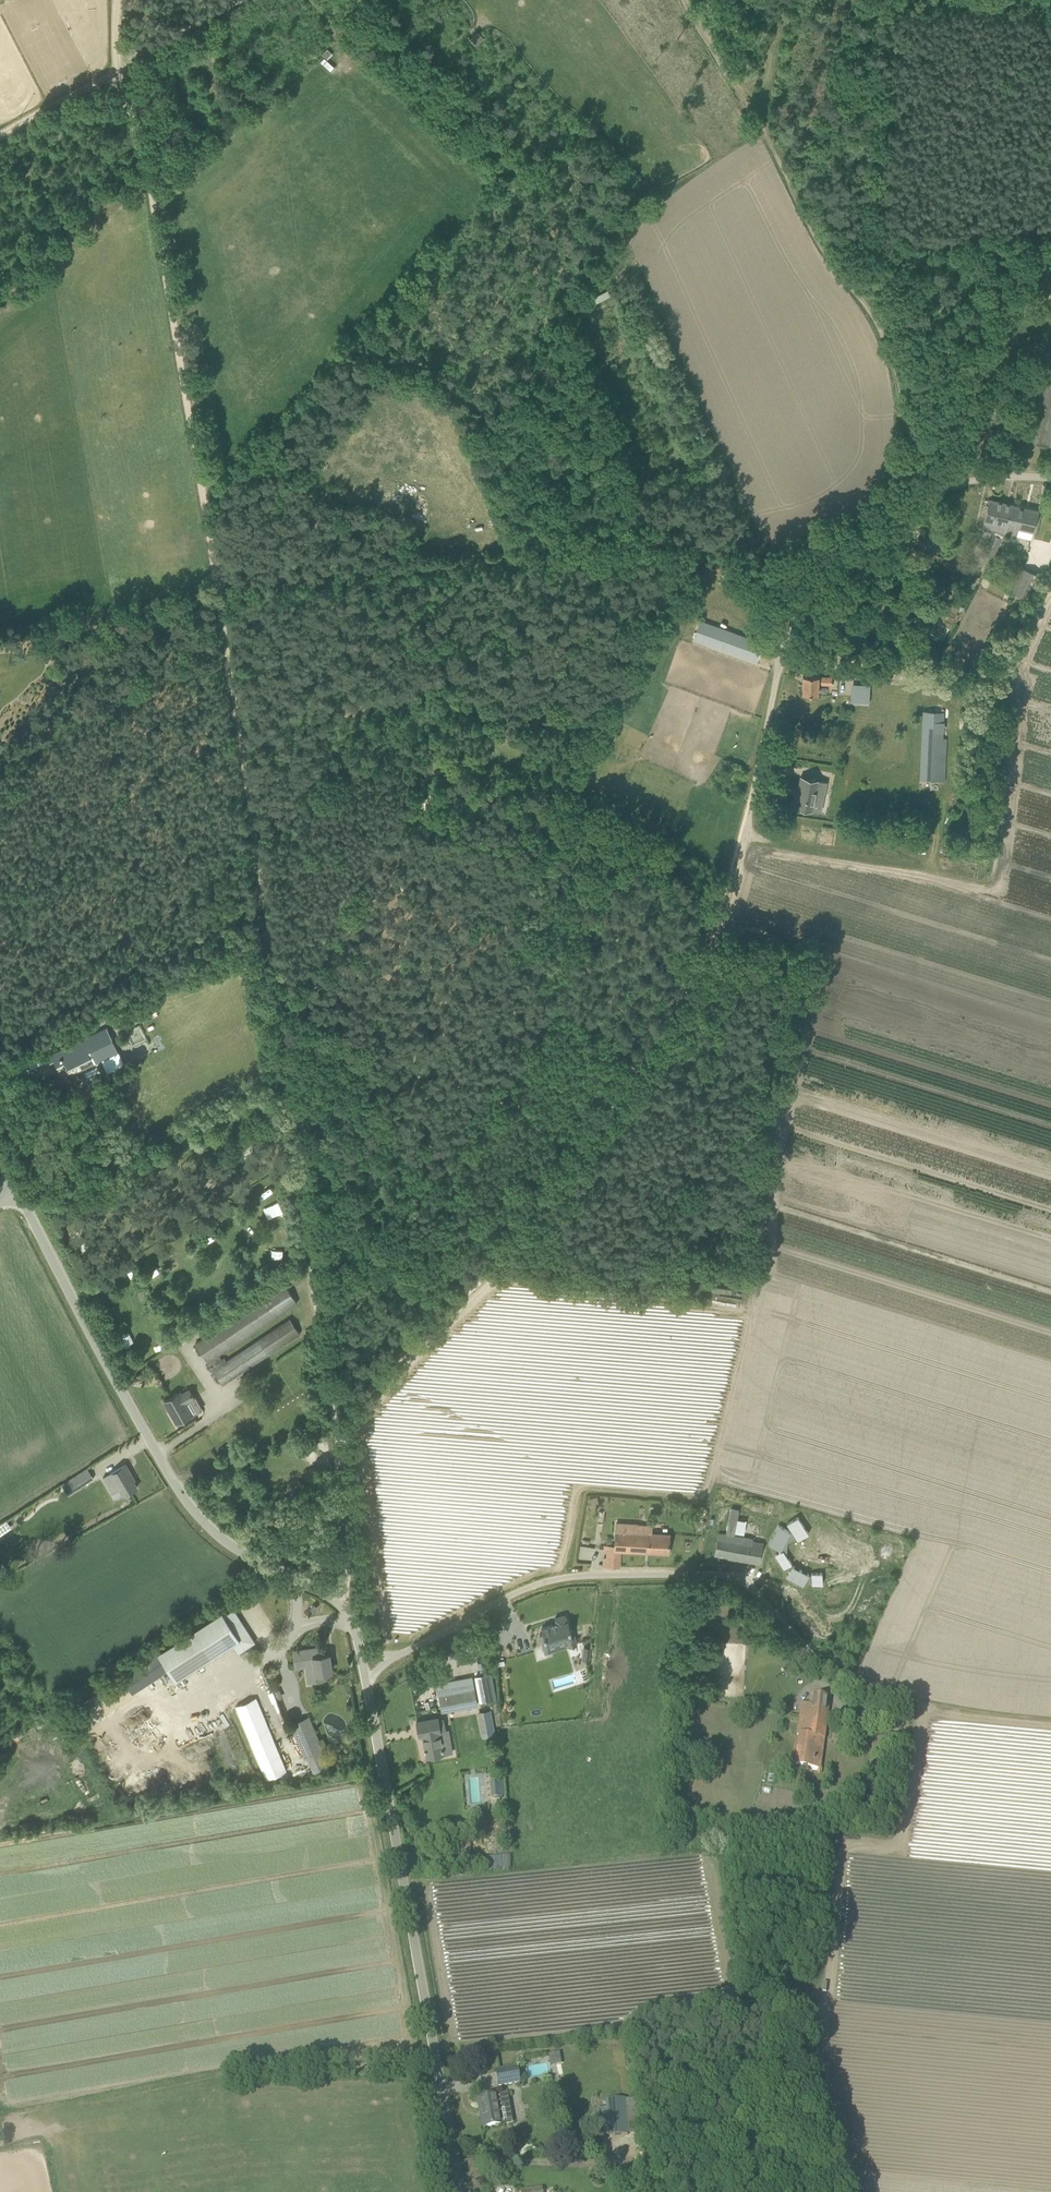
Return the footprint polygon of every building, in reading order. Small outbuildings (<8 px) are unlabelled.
[(1022,439),(1050,446),(1050,370),(1039,367),(1022,439)] [(1038,511),(989,499),(983,527),(1031,538),(1038,511)] [(1040,575),(1022,568),(1012,592),(1030,599),(1040,575)] [(757,661),(764,643),(700,620),(693,638),(757,661)] [(803,675),(802,693),(818,694),(818,684),(832,684),(832,677),(819,676),(803,675)] [(854,684),(854,701),(869,702),(870,685),(854,684)] [(940,780),(944,712),(924,711),(921,779),(940,780)] [(824,794),(827,781),(819,780),(819,779),(801,776),(795,807),(813,811),(817,792),(824,794)] [(107,1027),(47,1056),(50,1062),(56,1060),(61,1071),(60,1072),(63,1078),(102,1060),(108,1071),(124,1063),(113,1039),(107,1027)] [(282,1205),(265,1206),(265,1218),(282,1217),(282,1205)] [(208,1246),(218,1243),(214,1233),(205,1236),(208,1246)] [(196,1343),(213,1370),(224,1362),(222,1359),(219,1354),(297,1302),(285,1284),(196,1343)] [(300,1333),(291,1318),(227,1361),(225,1358),(222,1359),(224,1362),(213,1370),(222,1384),(300,1333)] [(181,1392),(164,1401),(177,1423),(193,1414),(187,1402),(194,1398),(189,1389),(182,1393),(181,1392)] [(133,1476),(126,1464),(110,1473),(123,1495),(137,1487),(131,1477),(133,1476)] [(69,1479),(76,1490),(94,1479),(87,1468),(69,1479)] [(734,1534),(739,1510),(731,1509),(727,1533),(734,1534)] [(775,1549),(778,1537),(785,1532),(787,1536),(796,1531),(787,1514),(778,1519),(782,1526),(781,1526),(770,1519),(759,1537),(770,1544),(771,1545),(764,1549),(773,1563),(775,1562),(779,1565),(775,1572),(792,1580),(796,1573),(800,1576),(801,1580),(812,1579),(811,1568),(800,1569),(800,1570),(798,1569),(782,1560),(781,1560),(779,1559),(781,1558),(775,1549)] [(653,1525),(638,1524),(638,1532),(616,1531),(614,1549),(605,1549),(604,1567),(620,1567),(621,1550),(669,1553),(670,1533),(652,1532),(653,1525)] [(712,1554),(709,1566),(724,1569),(726,1557),(759,1563),(764,1542),(753,1540),(753,1538),(718,1532),(714,1554),(712,1554)] [(546,1613),(543,1607),(533,1612),(536,1618),(531,1620),(522,1624),(525,1630),(521,1632),(526,1642),(529,1640),(530,1640),(548,1631),(552,1639),(559,1635),(552,1621),(550,1622),(546,1613)] [(157,1654),(175,1681),(232,1644),(239,1654),(256,1642),(234,1610),(224,1616),(222,1612),(157,1654)] [(332,1671),(329,1654),(324,1655),(323,1647),(304,1650),(305,1652),(294,1654),(295,1664),(306,1663),(307,1665),(314,1664),(316,1674),(332,1671)] [(582,1659),(589,1660),(591,1648),(584,1647),(582,1659)] [(475,1676),(480,1701),(496,1698),(491,1673),(475,1676)] [(469,1706),(466,1692),(439,1697),(442,1711),(469,1706)] [(829,1697),(812,1695),(810,1705),(803,1704),(803,1703),(801,1703),(800,1705),(801,1705),(798,1735),(799,1735),(795,1766),(820,1769),(829,1697)] [(286,1770),(256,1698),(236,1706),(266,1779),(286,1770)] [(493,1736),(488,1710),(480,1711),(484,1737),(493,1736)] [(291,1725),(305,1758),(324,1750),(309,1717),(291,1725)] [(438,1717),(417,1721),(419,1735),(423,1735),(425,1748),(425,1751),(426,1750),(427,1757),(444,1754),(440,1732),(441,1731),(438,1717)] [(491,1797),(504,1795),(502,1779),(489,1781),(491,1797)] [(559,2052),(548,2053),(550,2064),(561,2063),(559,2052)] [(517,2067),(496,2071),(498,2086),(520,2082),(517,2067)] [(478,2098),(483,2128),(502,2124),(499,2108),(510,2106),(508,2093),(497,2095),(478,2098)] [(625,2099),(606,2100),(609,2136),(628,2135),(625,2099)]
